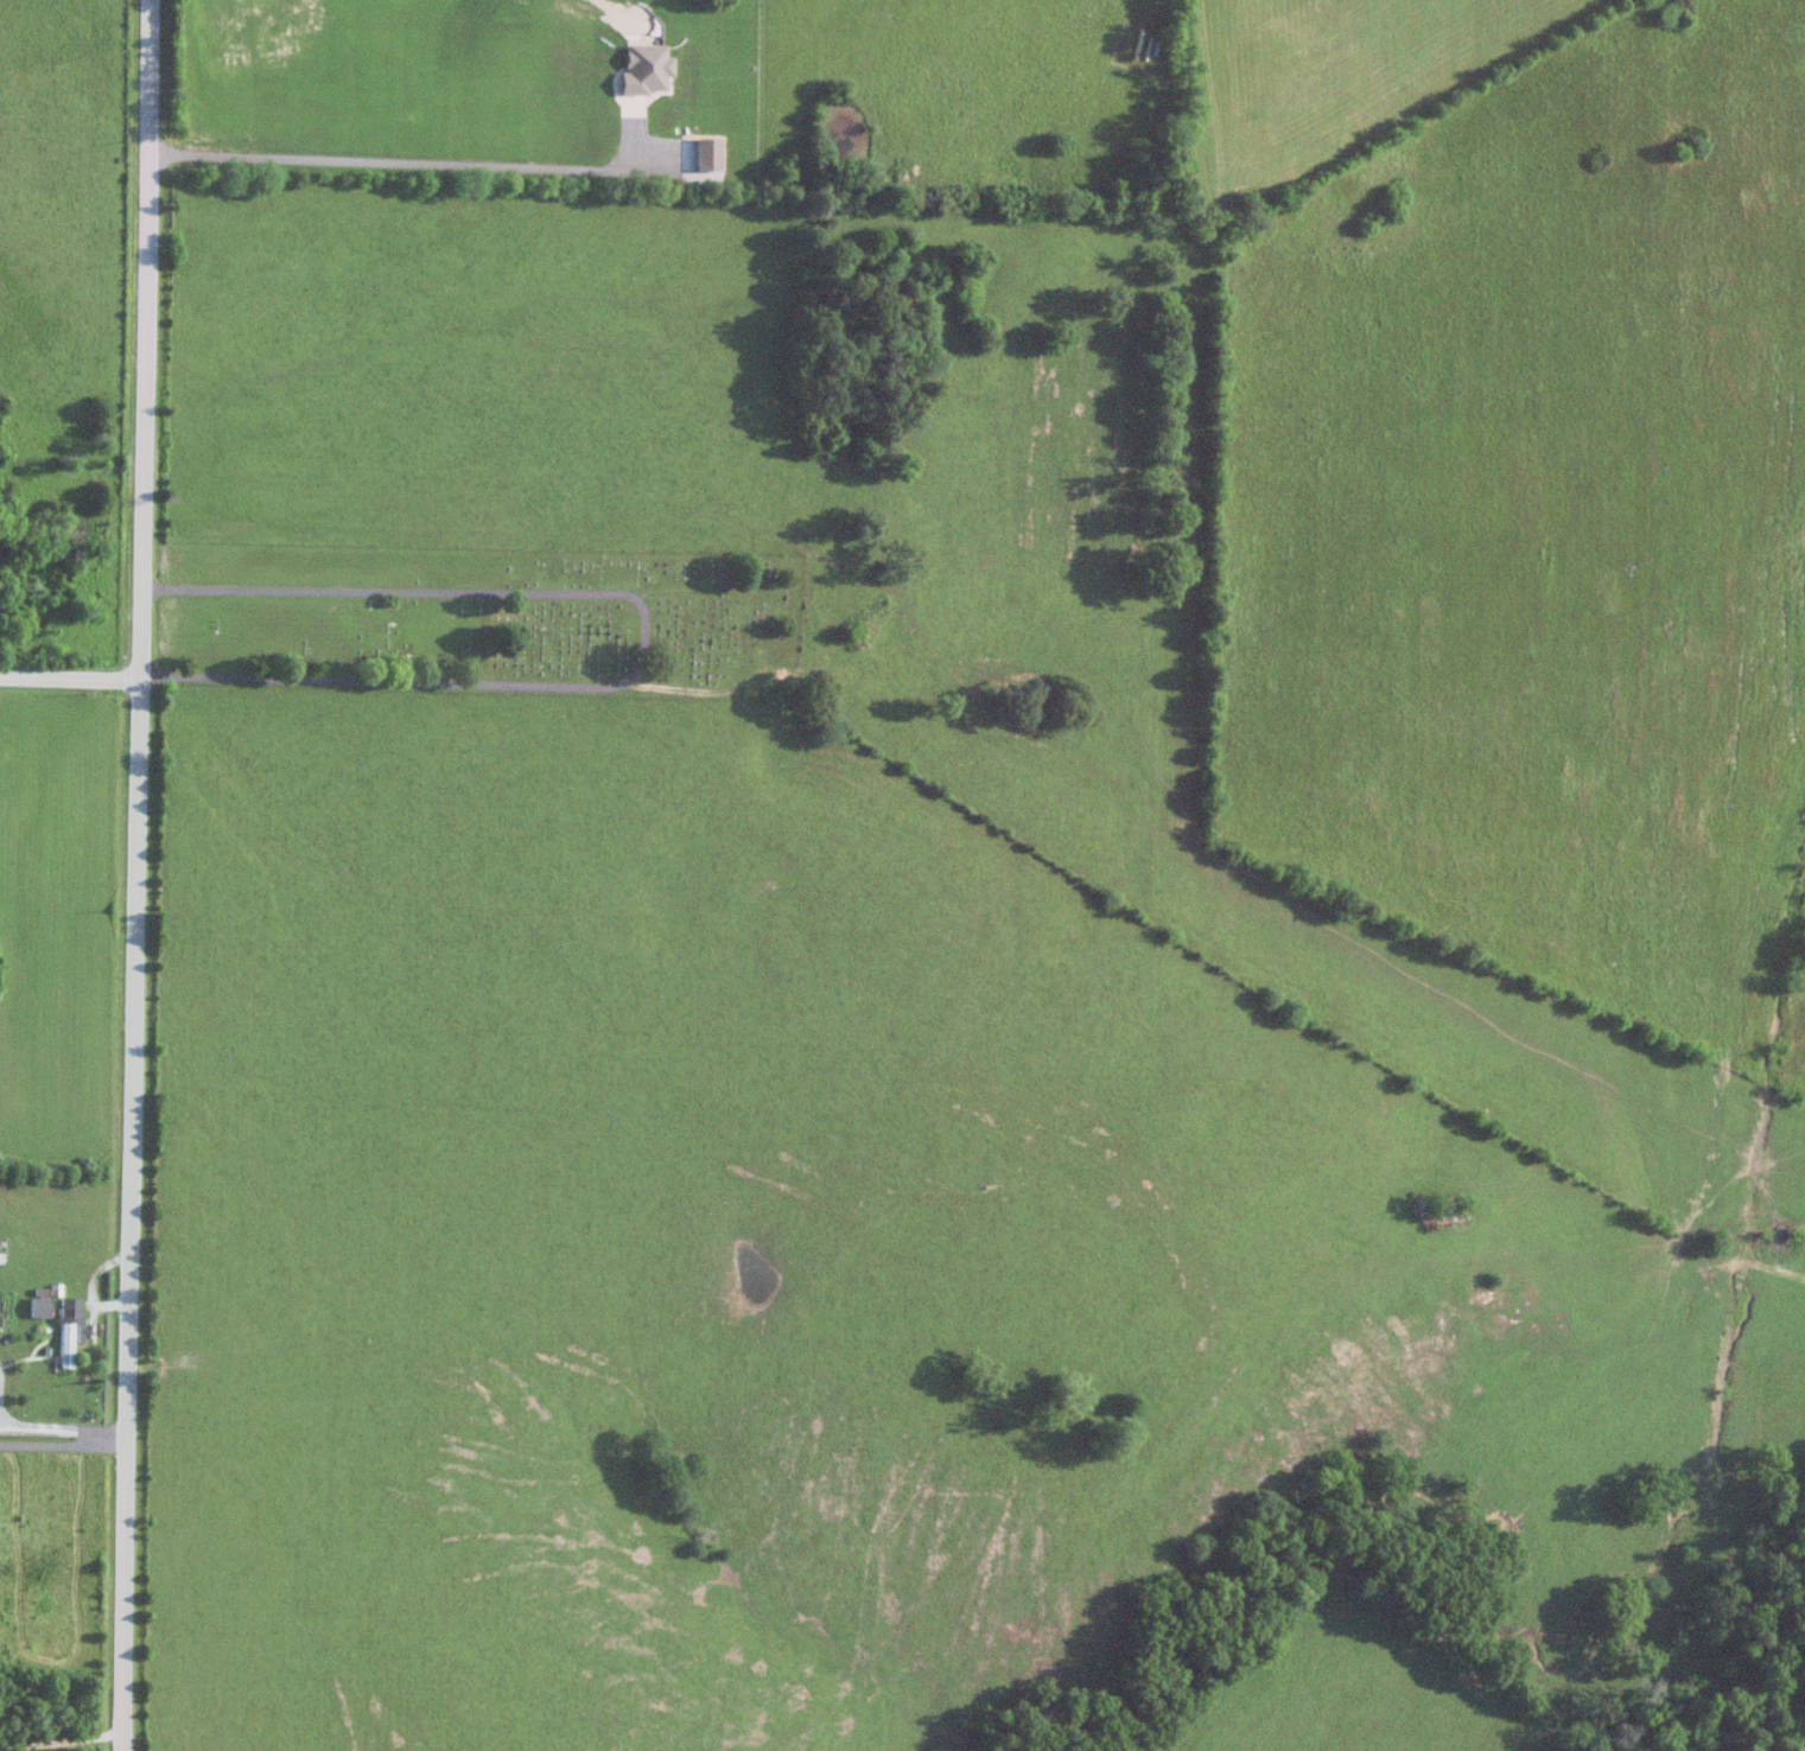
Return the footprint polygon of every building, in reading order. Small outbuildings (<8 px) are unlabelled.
[(1463,1199),(1416,1199),(1416,1220),(1463,1220),(1463,1199)] [(47,1298),(29,1298),(29,1318),(47,1318),(47,1298)] [(81,1298),(58,1298),(58,1324),(58,1369),(71,1369),(71,1343),(81,1343),(81,1298)]
